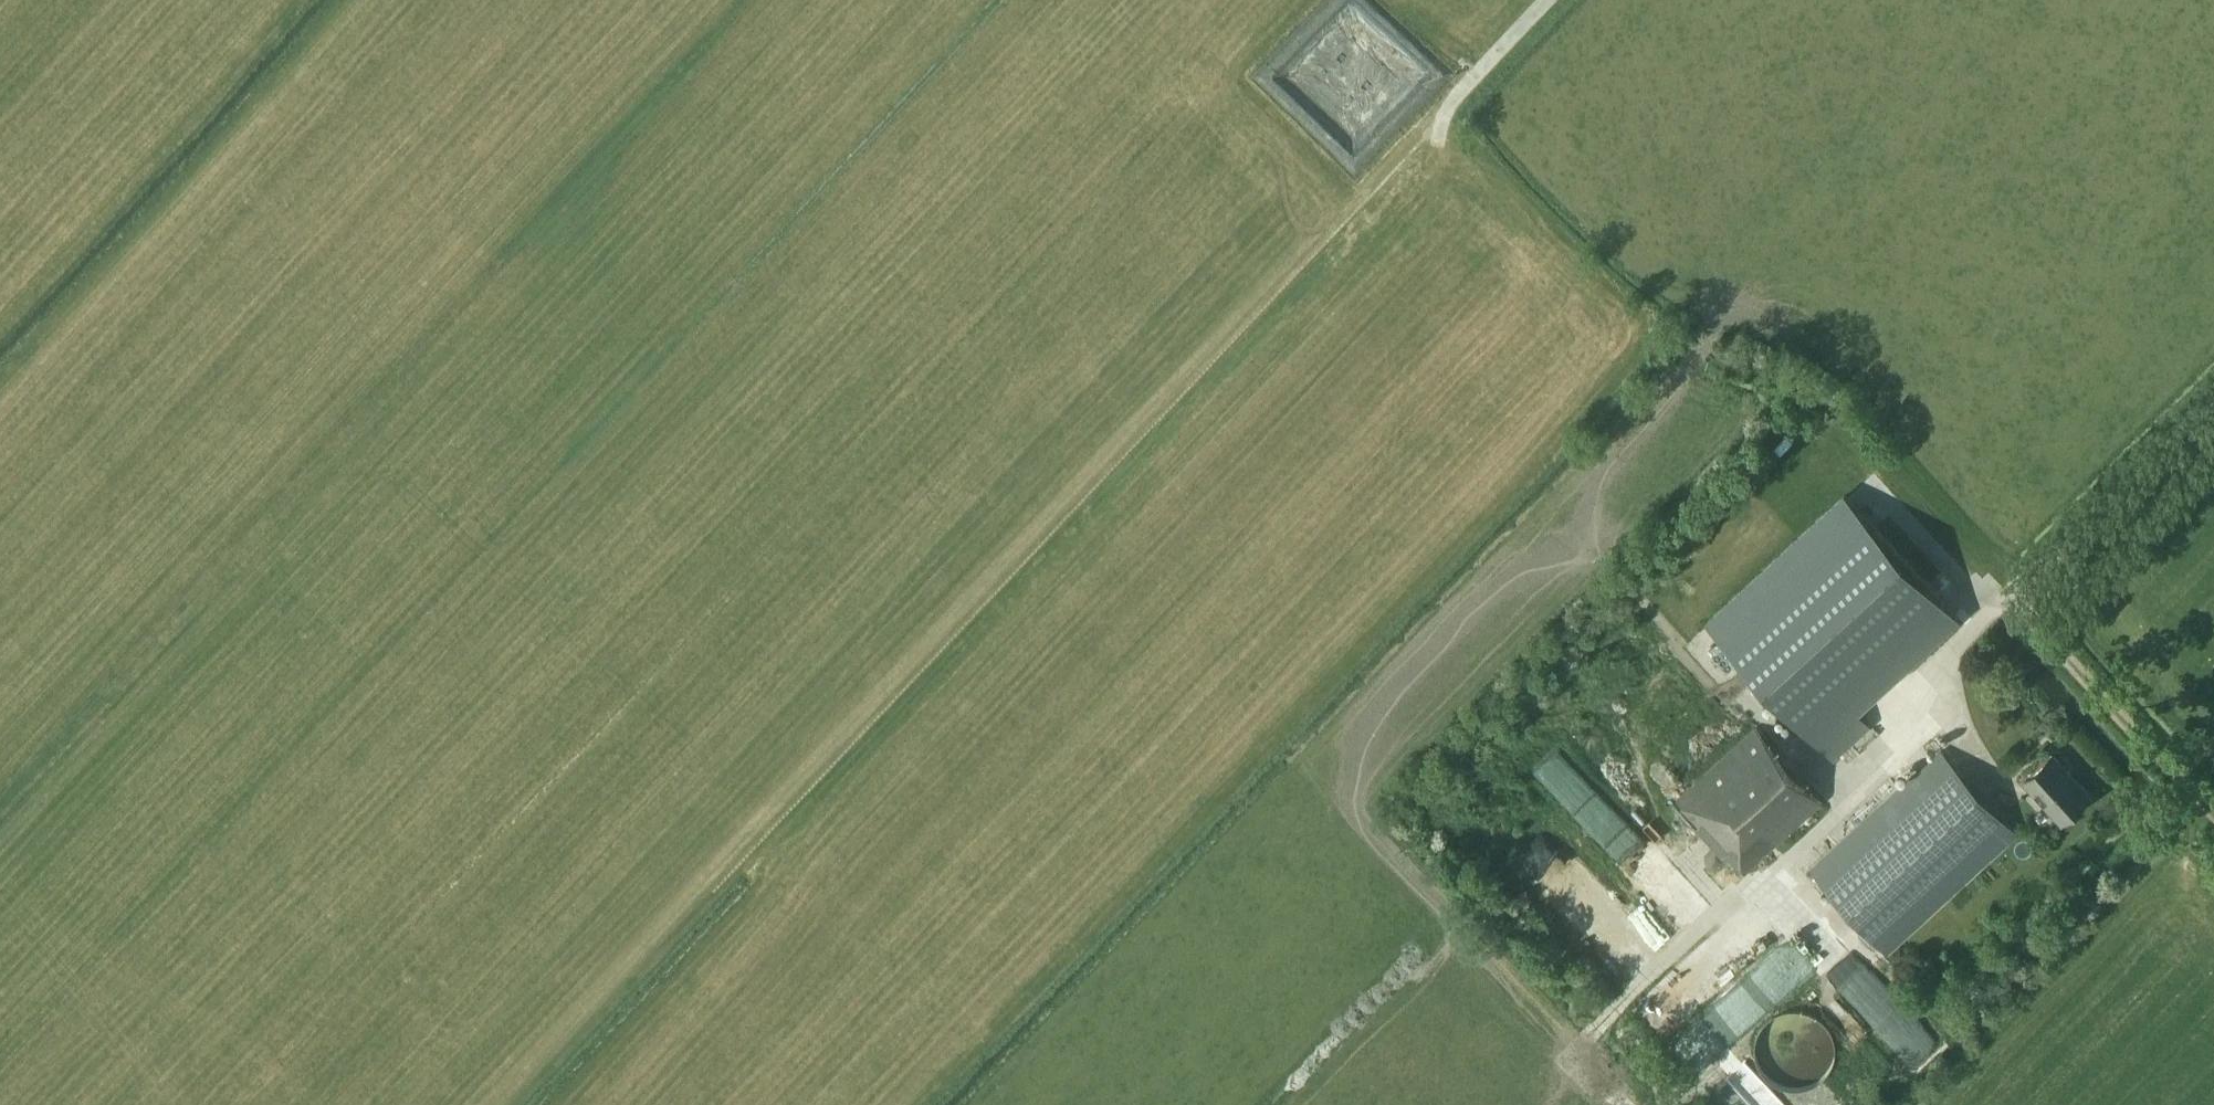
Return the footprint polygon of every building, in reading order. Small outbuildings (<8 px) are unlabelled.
[(1871,725),(1857,710),(1958,617),(1845,494),(1708,620),(1834,758),(1871,725)] [(1831,799),(1765,722),(1681,792),(1747,870),(1831,799)] [(2019,832),(1943,748),(1810,868),(1886,952),(2019,832)] [(1566,749),(1542,772),(1616,849),(1641,825),(1566,749)] [(2066,822),(2095,795),(2057,753),(2027,781),(2066,822)] [(1596,910),(1620,891),(1563,822),(1539,842),(1596,910)] [(1834,1057),(1807,1001),(1758,1025),(1785,1081),(1834,1057)]
